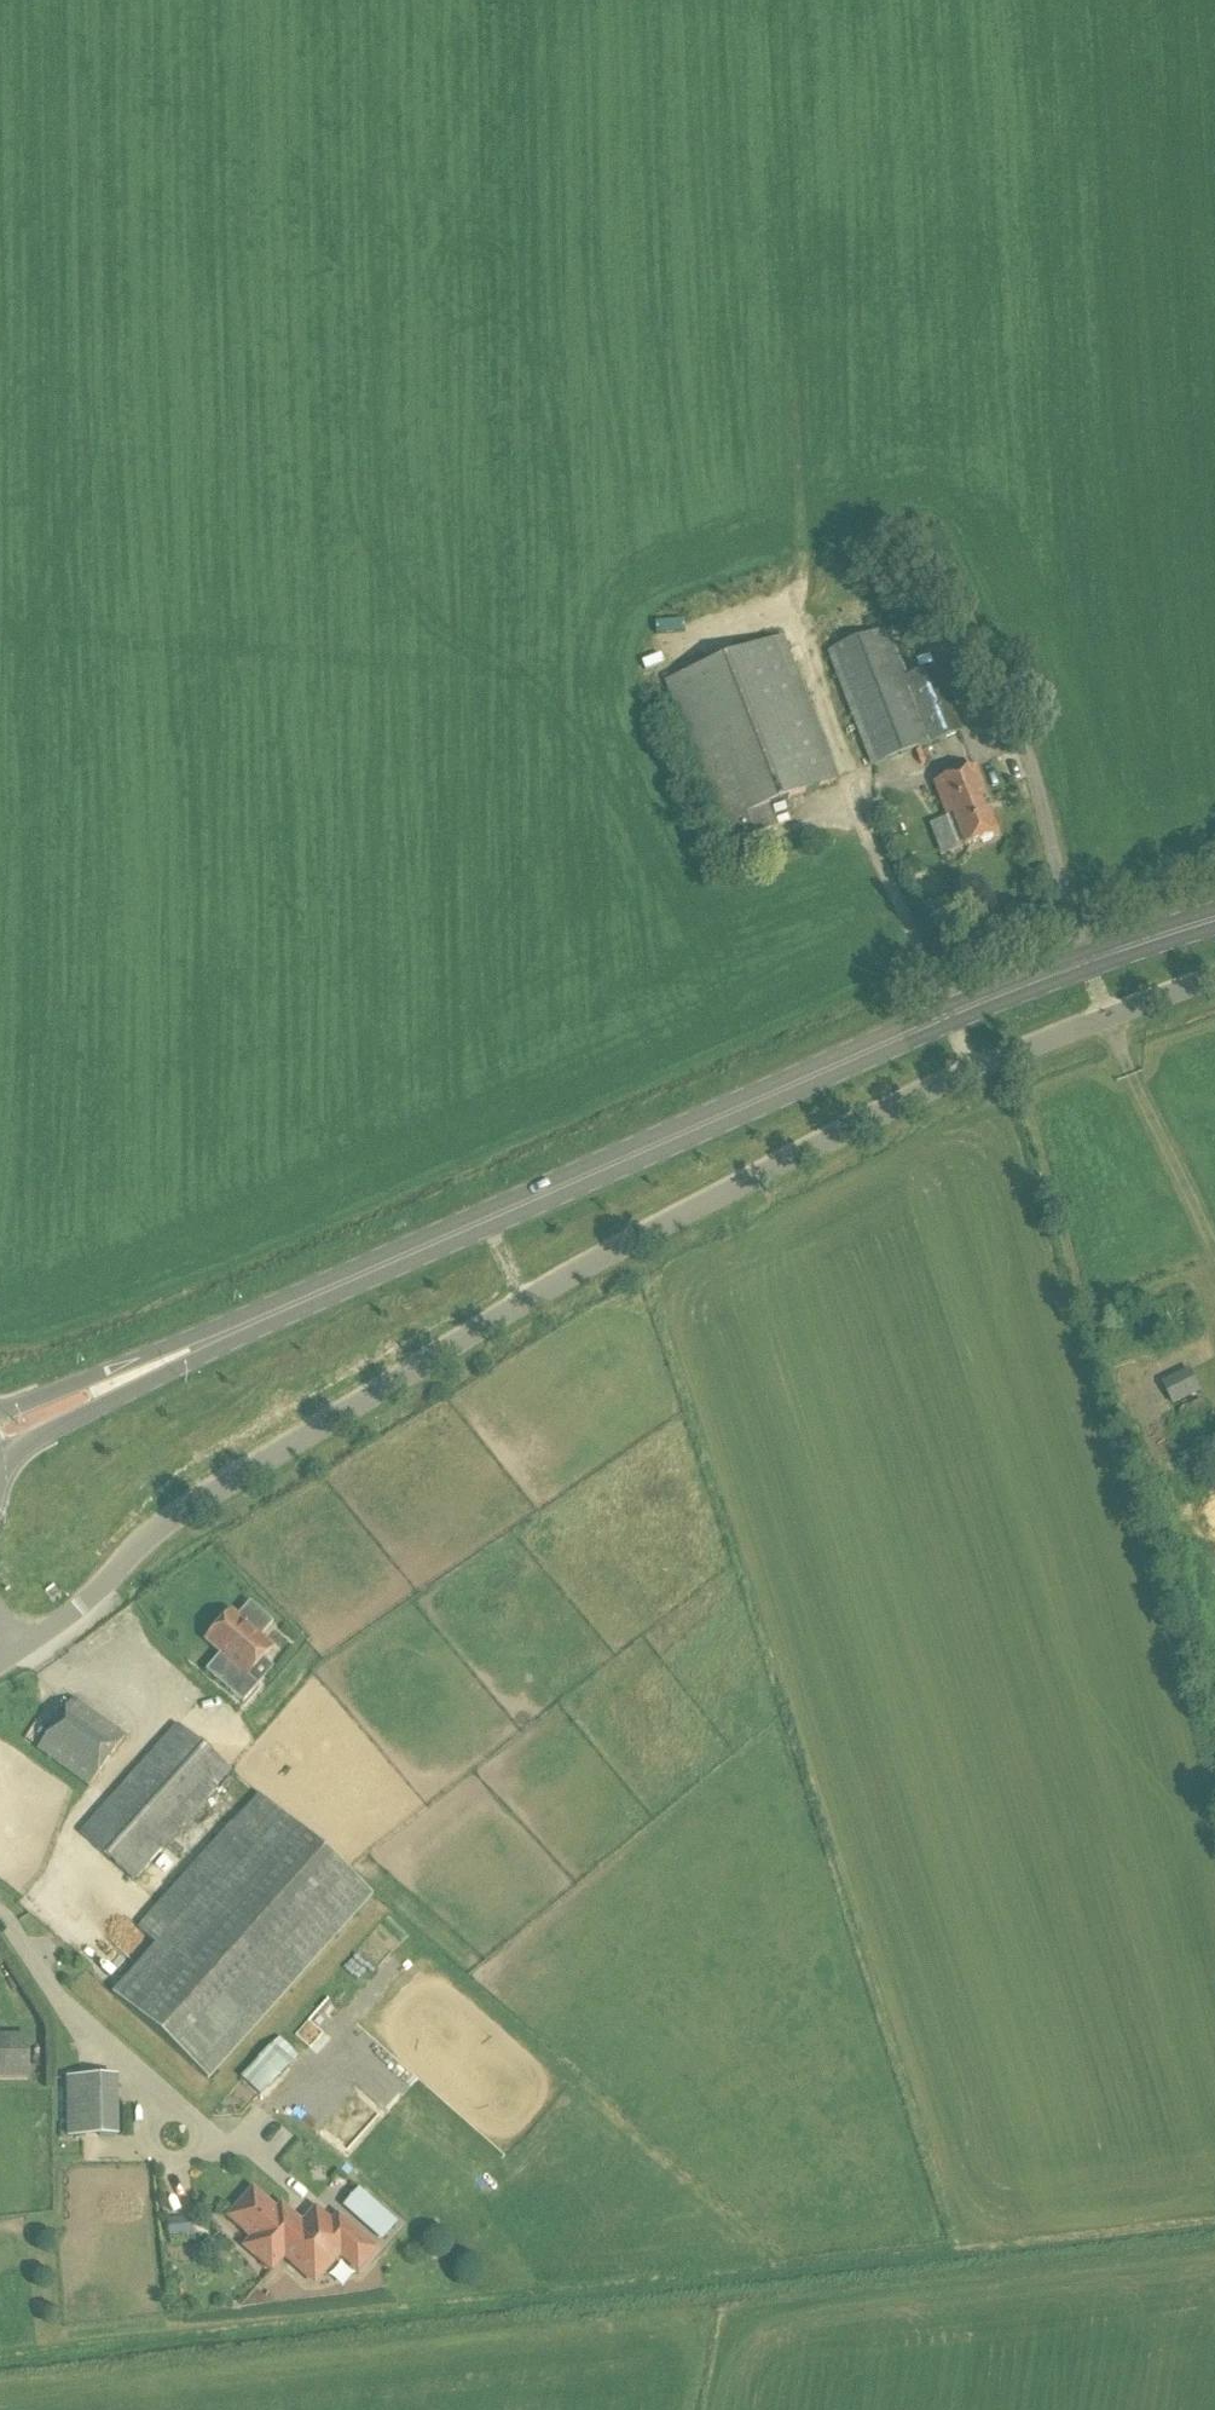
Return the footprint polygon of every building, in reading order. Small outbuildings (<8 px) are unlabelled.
[(903,680),(884,631),(828,653),(872,767),(960,732),(935,668),(903,680)] [(729,846),(777,828),(768,807),(836,780),(781,639),(666,684),(729,846)] [(998,835),(986,803),(987,802),(974,769),(933,784),(946,818),(952,816),(964,848),(979,842),(982,844),(991,841),(992,837),(998,835)] [(1163,1384),(1174,1406),(1200,1392),(1189,1370),(1163,1384)] [(243,1704),(247,1699),(258,1687),(247,1677),(272,1649),(260,1638),(273,1624),(249,1603),(237,1618),(231,1612),(205,1641),(221,1655),(206,1671),(243,1704)] [(197,1674),(208,1660),(197,1651),(186,1666),(197,1674)] [(89,1787),(125,1737),(73,1700),(37,1750),(89,1787)] [(177,1726),(80,1835),(133,1881),(182,1826),(230,1772),(177,1726)] [(372,1896),(277,1812),(259,1795),(232,1825),(230,1823),(137,1929),(156,1947),(113,1996),(208,2081),(372,1896)] [(30,2034),(0,2034),(0,2080),(30,2080),(30,2034)] [(67,2139),(119,2138),(118,2077),(66,2078),(67,2139)] [(281,2148),(289,2162),(304,2153),(295,2140),(281,2148)] [(287,2222),(253,2191),(229,2218),(257,2243),(257,2251),(254,2255),(272,2271),(284,2257),(290,2262),(299,2267),(309,2269),(319,2268),(328,2265),(337,2260),(340,2255),(358,2271),(376,2251),(338,2217),(332,2224),(326,2219),(321,2224),(312,2224),(307,2220),(302,2225),(292,2216),(287,2222)] [(372,2206),(358,2193),(346,2207),(360,2220),(372,2206)] [(193,2217),(167,2220),(169,2237),(194,2234),(193,2217)] [(216,2244),(209,2237),(202,2244),(209,2251),(216,2244)]
